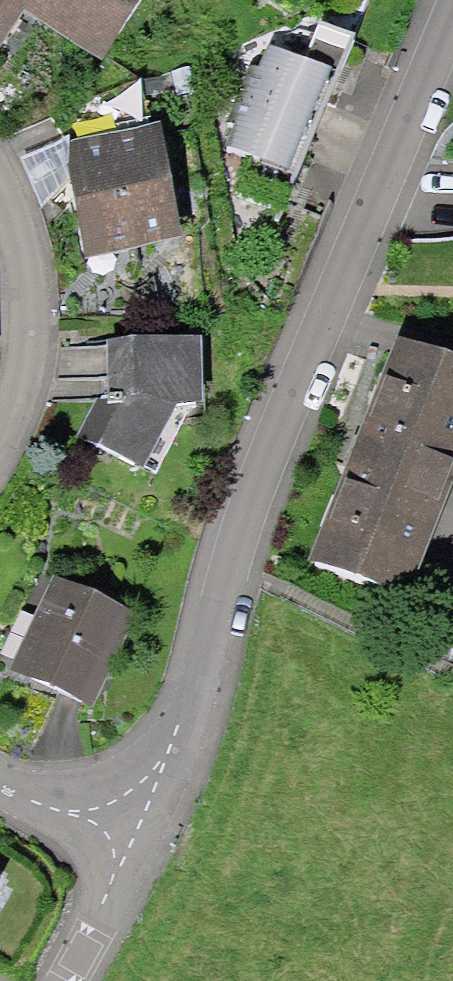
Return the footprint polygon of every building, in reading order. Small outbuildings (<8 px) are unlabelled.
[(143,76),(193,0),(9,0),(0,13),(0,57),(16,67),(50,16),(143,76)] [(290,66),(249,155),(310,183),(351,94),(290,66)] [(192,140),(86,159),(106,271),(212,252),(192,140)] [(422,348),(330,568),(432,610),(452,560),(452,361),(422,348)] [(227,355),(126,362),(128,411),(101,456),(182,487),(229,416),(227,355)] [(145,637),(58,590),(17,665),(103,712),(145,637)]
